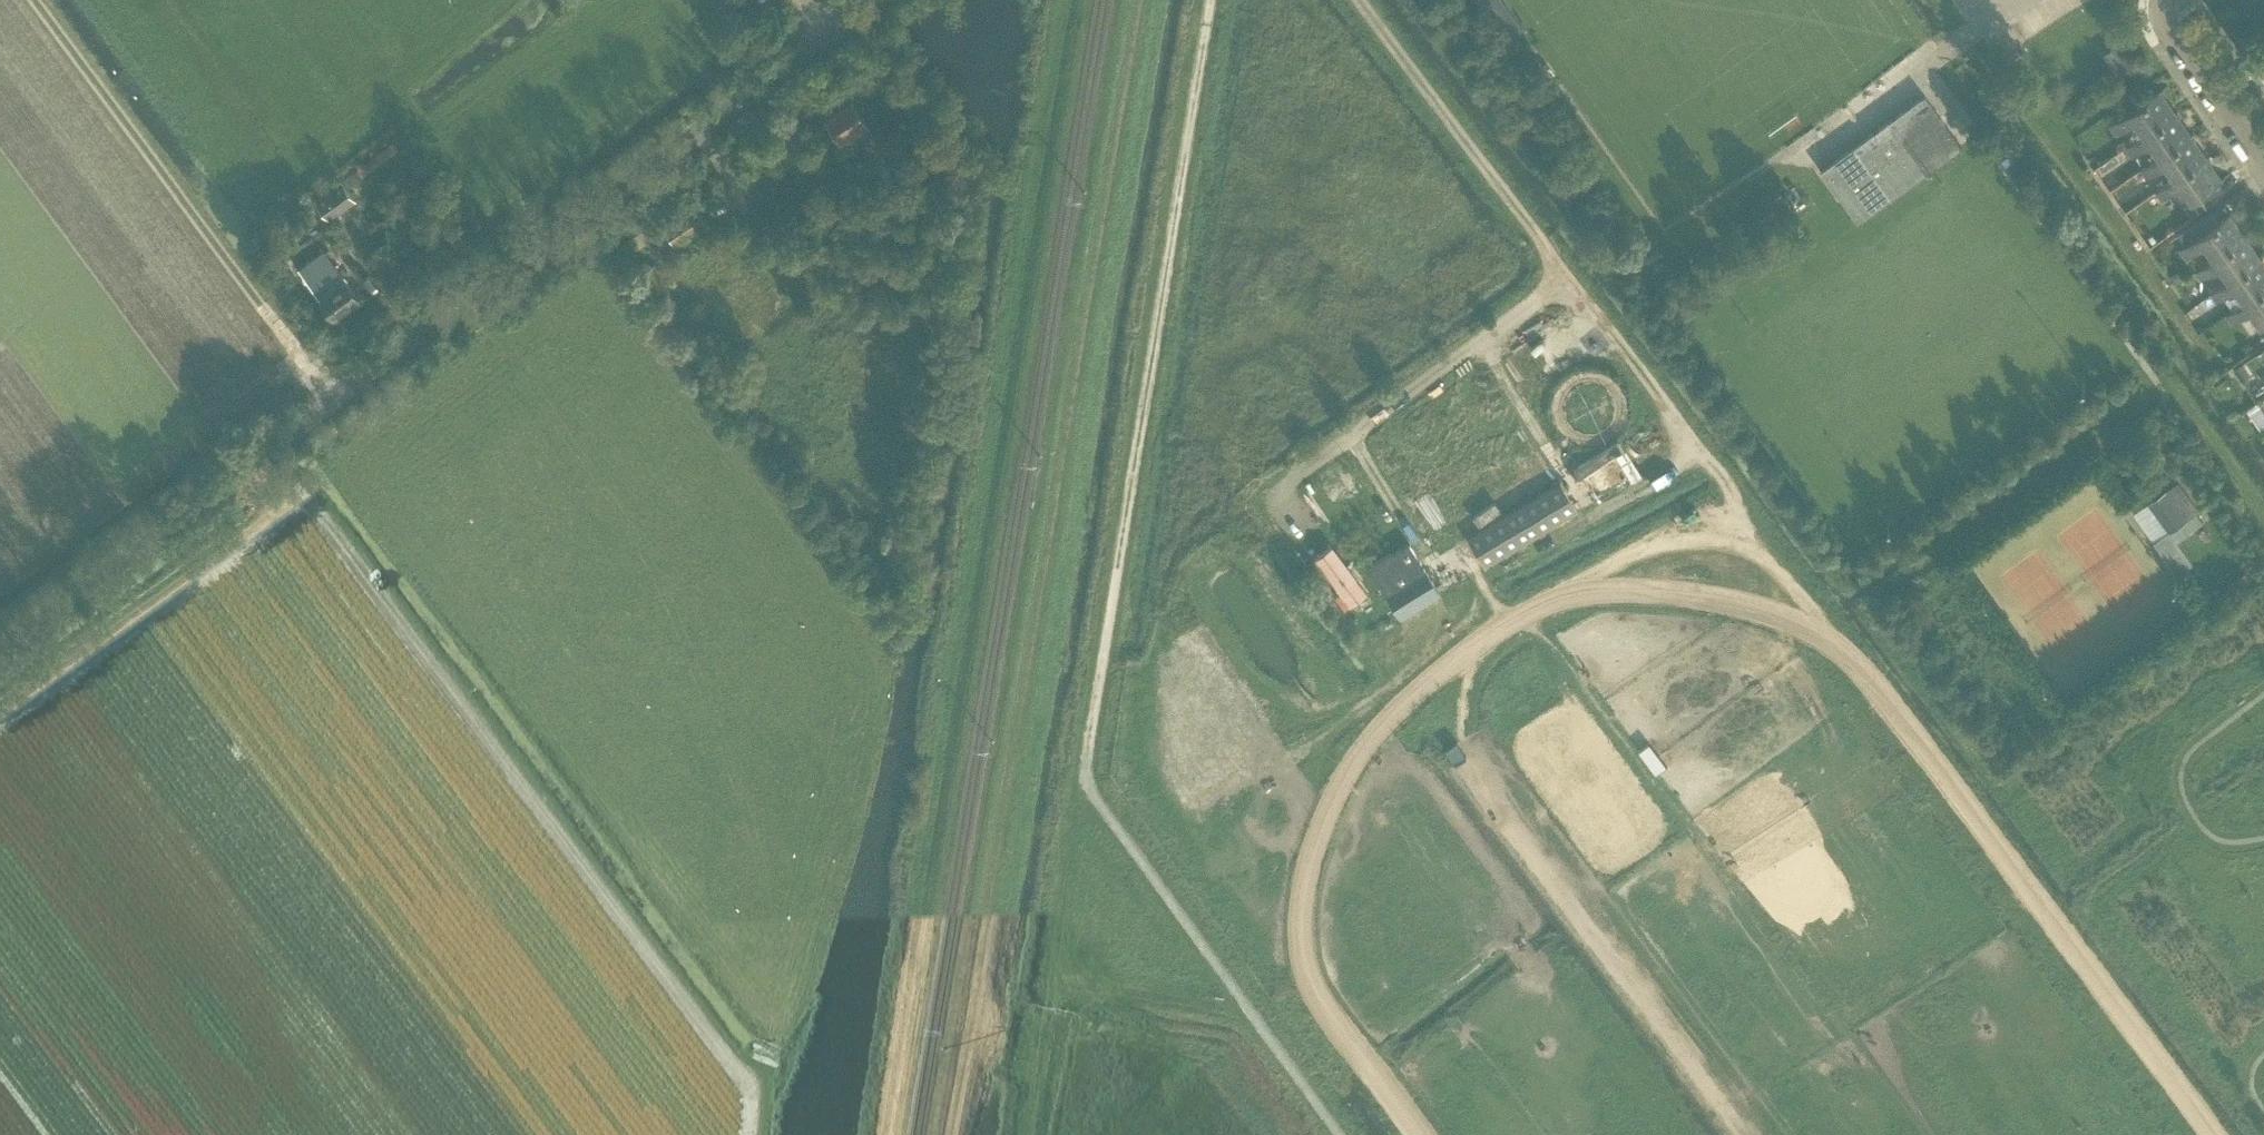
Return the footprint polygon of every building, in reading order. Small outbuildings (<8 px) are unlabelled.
[(2116,46),(2109,51),(2105,54),(2120,75),(2131,67),(2116,46)] [(2117,134),(2136,121),(2145,134),(2176,112),(2161,90),(2111,125),(2117,134)] [(1926,94),(1821,170),(1859,222),(1963,146),(1926,94)] [(854,101),(827,120),(832,131),(825,137),(841,159),(851,152),(862,145),(870,156),(885,146),(854,101)] [(2191,134),(2176,112),(2145,134),(2126,147),(2132,156),(2151,143),(2160,156),(2191,134)] [(2166,165),(2175,178),(2207,156),(2191,134),(2160,156),(2142,169),(2147,177),(2166,165)] [(2015,151),(2003,159),(2007,165),(2019,157),(2015,151)] [(2191,201),(2223,179),(2207,156),(2175,178),(2157,191),(2163,199),(2181,187),(2191,201)] [(2114,173),(2105,179),(2112,188),(2120,183),(2114,173)] [(335,217),(359,199),(344,179),(320,196),(335,217)] [(2205,245),(2215,259),(2247,237),(2231,214),(2220,222),(2212,211),(2179,233),(2187,245),(2181,249),(2187,257),(2205,245)] [(2261,258),(2247,237),(2215,259),(2197,271),(2203,280),(2221,267),(2230,280),(2261,258)] [(365,298),(340,265),(338,266),(325,249),(301,267),(314,284),(312,285),(337,318),(365,298)] [(2245,302),(2263,289),(2263,262),(2261,258),(2230,280),(2212,293),(2217,301),(2236,288),(2245,302)] [(2174,273),(2171,276),(2176,284),(2184,279),(2181,275),(2174,273)] [(2263,323),(2263,289),(2245,302),(2227,315),(2233,323),(2251,310),(2262,325),(2263,323)] [(2242,364),(2234,369),(2243,382),(2250,377),(2242,364)] [(2148,502),(2169,532),(2179,524),(2185,534),(2202,522),(2196,513),(2198,511),(2178,482),(2148,502)] [(1566,484),(1472,538),(1489,567),(1583,514),(1566,484)] [(1392,552),(1370,566),(1403,618),(1443,594),(1411,542),(1392,554),(1392,552)] [(1334,544),(1317,558),(1352,605),(1369,591),(1334,544)]
